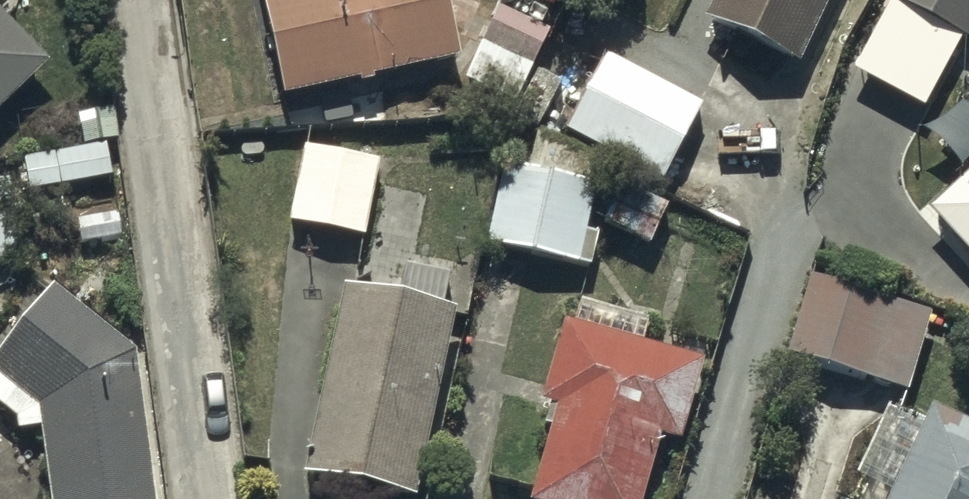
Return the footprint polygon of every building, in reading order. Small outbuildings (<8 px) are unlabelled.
[(281,101),(456,61),(442,0),(258,0),(281,101)] [(831,0),(715,0),(705,24),(803,65),(831,0)] [(891,1),(968,40),(968,0),(891,0),(891,1)] [(49,64),(0,12),(0,110),(49,64)] [(701,106),(602,53),(561,129),(661,182),(701,106)] [(82,147),(20,159),(27,193),(108,178),(102,141),(114,139),(108,107),(75,113),(82,147)] [(379,162),(300,149),(287,223),(366,236),(379,162)] [(500,167),(483,243),(577,265),(595,190),(500,167)] [(930,210),(968,253),(968,175),(930,210)] [(301,474),(412,498),(452,314),(443,312),(452,275),(405,265),(398,296),(343,284),(301,474)] [(810,278),(785,355),(902,393),(927,316),(810,278)] [(130,353),(49,288),(0,352),(0,408),(14,419),(16,433),(38,430),(47,498),(150,498),(130,353)] [(562,321),(540,405),(553,408),(529,498),(640,498),(657,435),(681,441),(703,358),(562,321)] [(927,408),(885,498),(968,498),(968,428),(927,408)]
